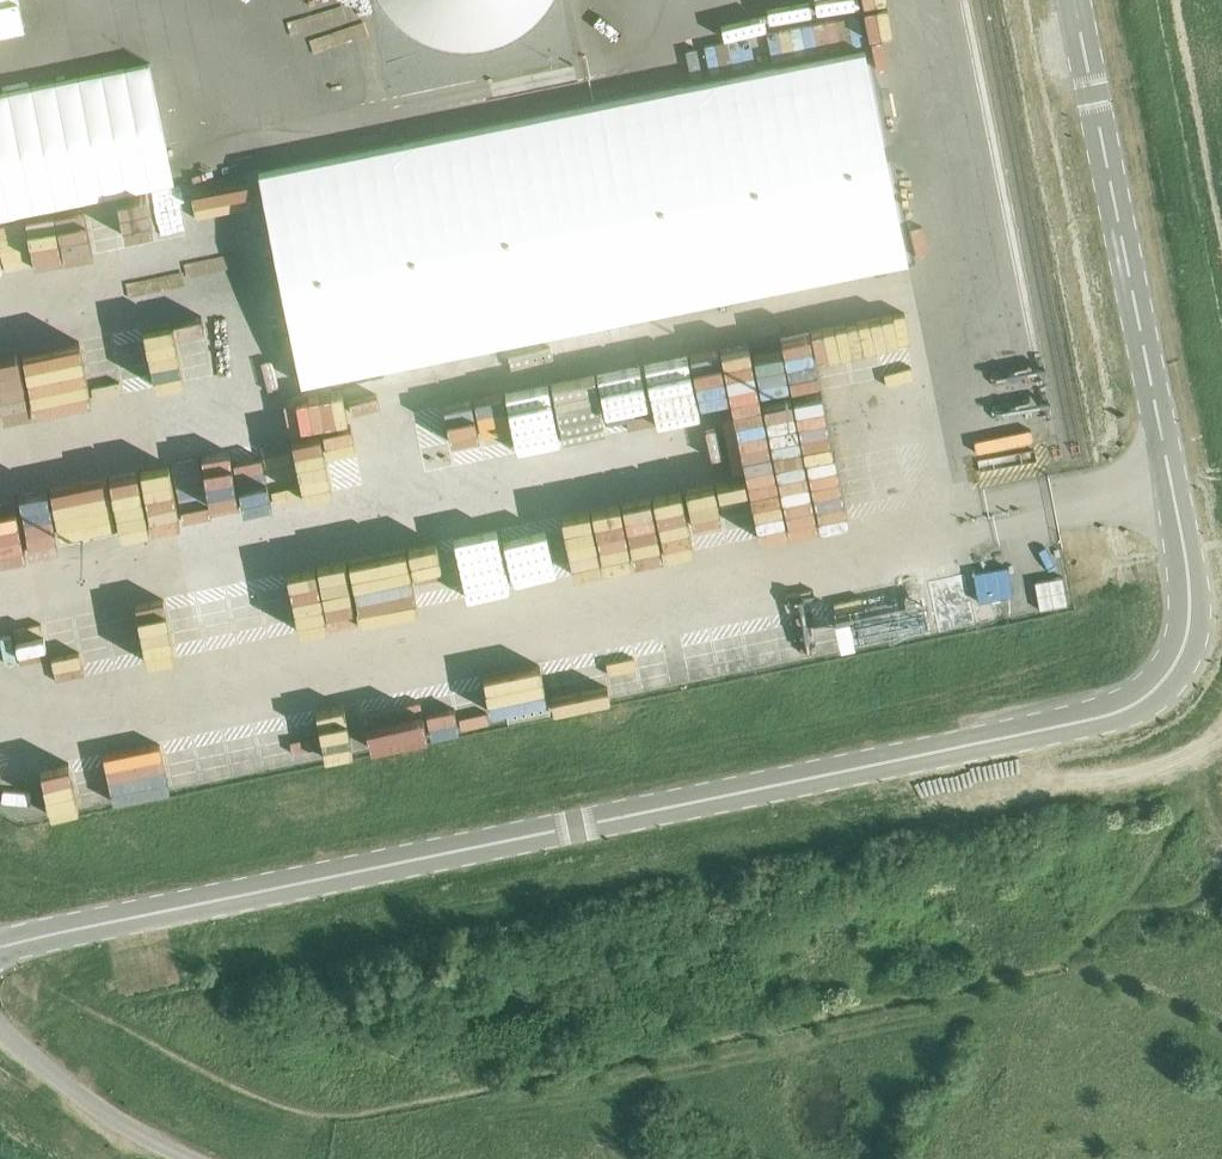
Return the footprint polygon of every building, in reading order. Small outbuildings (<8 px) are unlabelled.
[(32,61),(20,0),(0,0),(0,67),(32,61)] [(361,21),(358,0),(265,0),(270,33),(361,21)] [(33,218),(44,250),(71,241),(60,209),(33,218)] [(795,321),(795,338),(796,365),(821,364),(820,320),(795,321)] [(91,338),(1,353),(11,411),(40,406),(38,397),(70,391),(72,399),(130,389),(124,354),(95,359),(91,338)] [(722,349),(678,355),(686,416),(730,410),(722,349)] [(829,479),(869,478),(868,465),(829,467),(829,479)] [(147,468),(122,473),(131,519),(156,513),(147,468)] [(55,483),(30,489),(34,503),(58,497),(55,483)] [(854,493),(860,516),(884,510),(879,487),(854,493)] [(10,556),(10,552),(37,548),(29,492),(0,496),(0,558),(10,556)] [(706,538),(732,534),(727,502),(701,506),(706,538)] [(1007,567),(973,573),(978,602),(1012,595),(1007,567)] [(53,630),(26,637),(31,658),(58,651),(53,630)] [(95,650),(99,666),(123,661),(120,645),(95,650)] [(545,658),(547,671),(532,674),(539,711),(581,704),(572,653),(545,658)] [(238,722),(242,758),(283,754),(280,718),(238,722)] [(192,761),(198,780),(240,767),(234,748),(192,761)]
